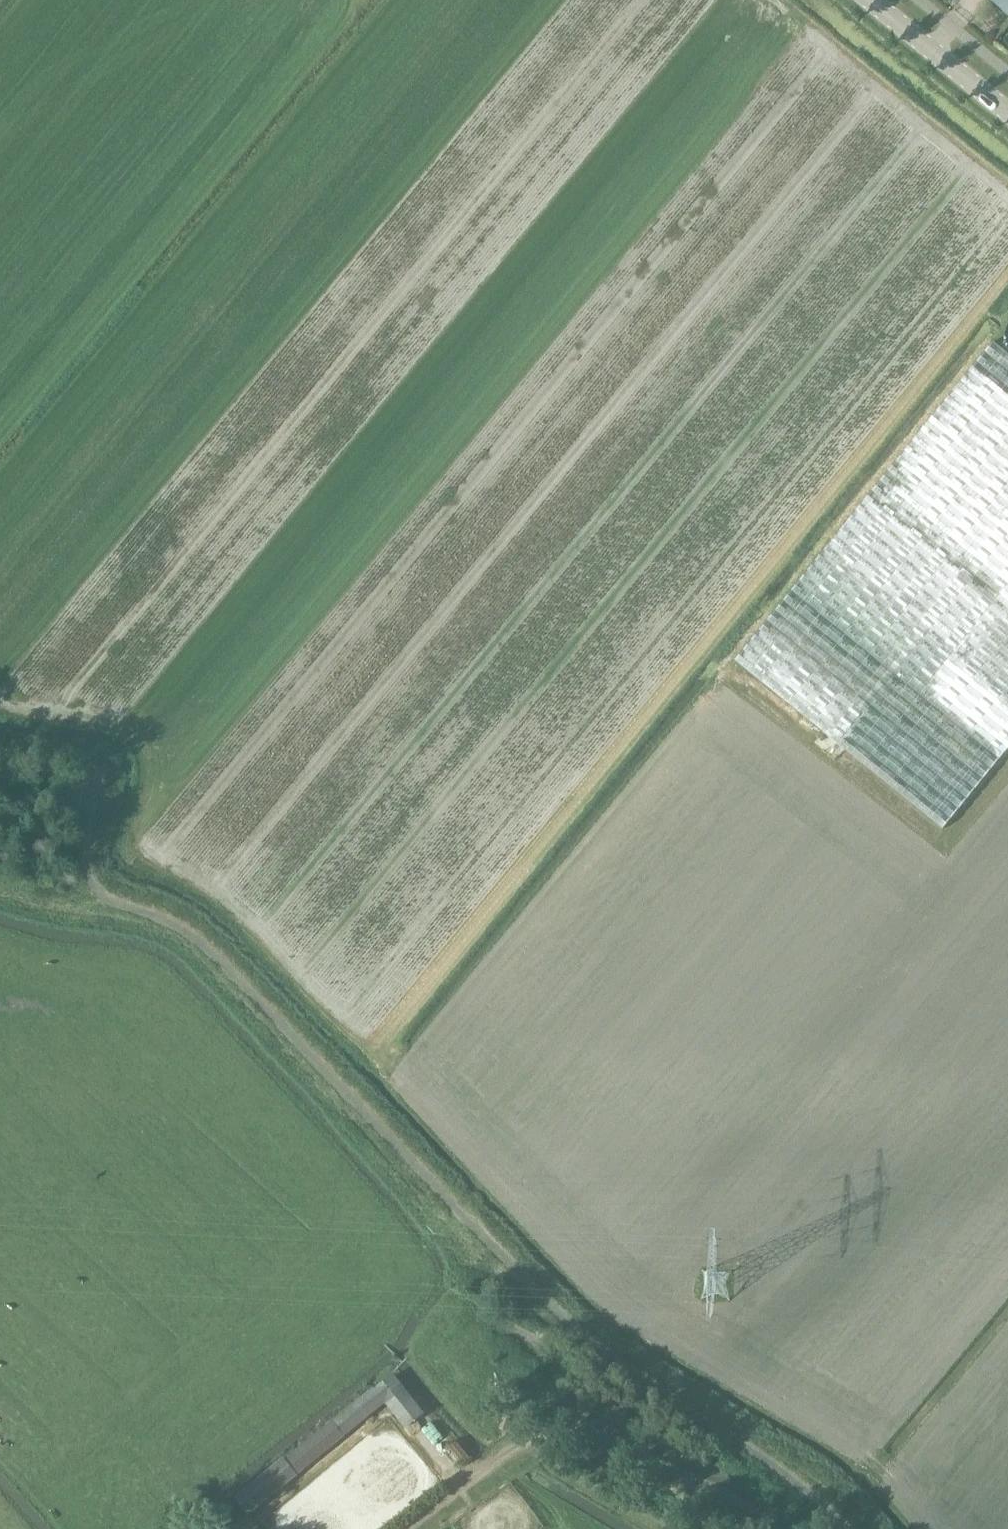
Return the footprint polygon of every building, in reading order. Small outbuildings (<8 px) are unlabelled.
[(1007,14),(1007,0),(991,0),(1007,14)] [(738,667),(812,726),(851,756),(948,833),(1007,757),(1007,353),(993,342),(900,461),(835,545),(738,667)] [(387,1406),(407,1430),(425,1414),(399,1382),(380,1398),(387,1406)] [(331,1421),(284,1459),(298,1476),(345,1439),(387,1406),(380,1398),(374,1390),(372,1388),(331,1421)] [(235,1497),(249,1515),(298,1476),(284,1459),(235,1497)]
